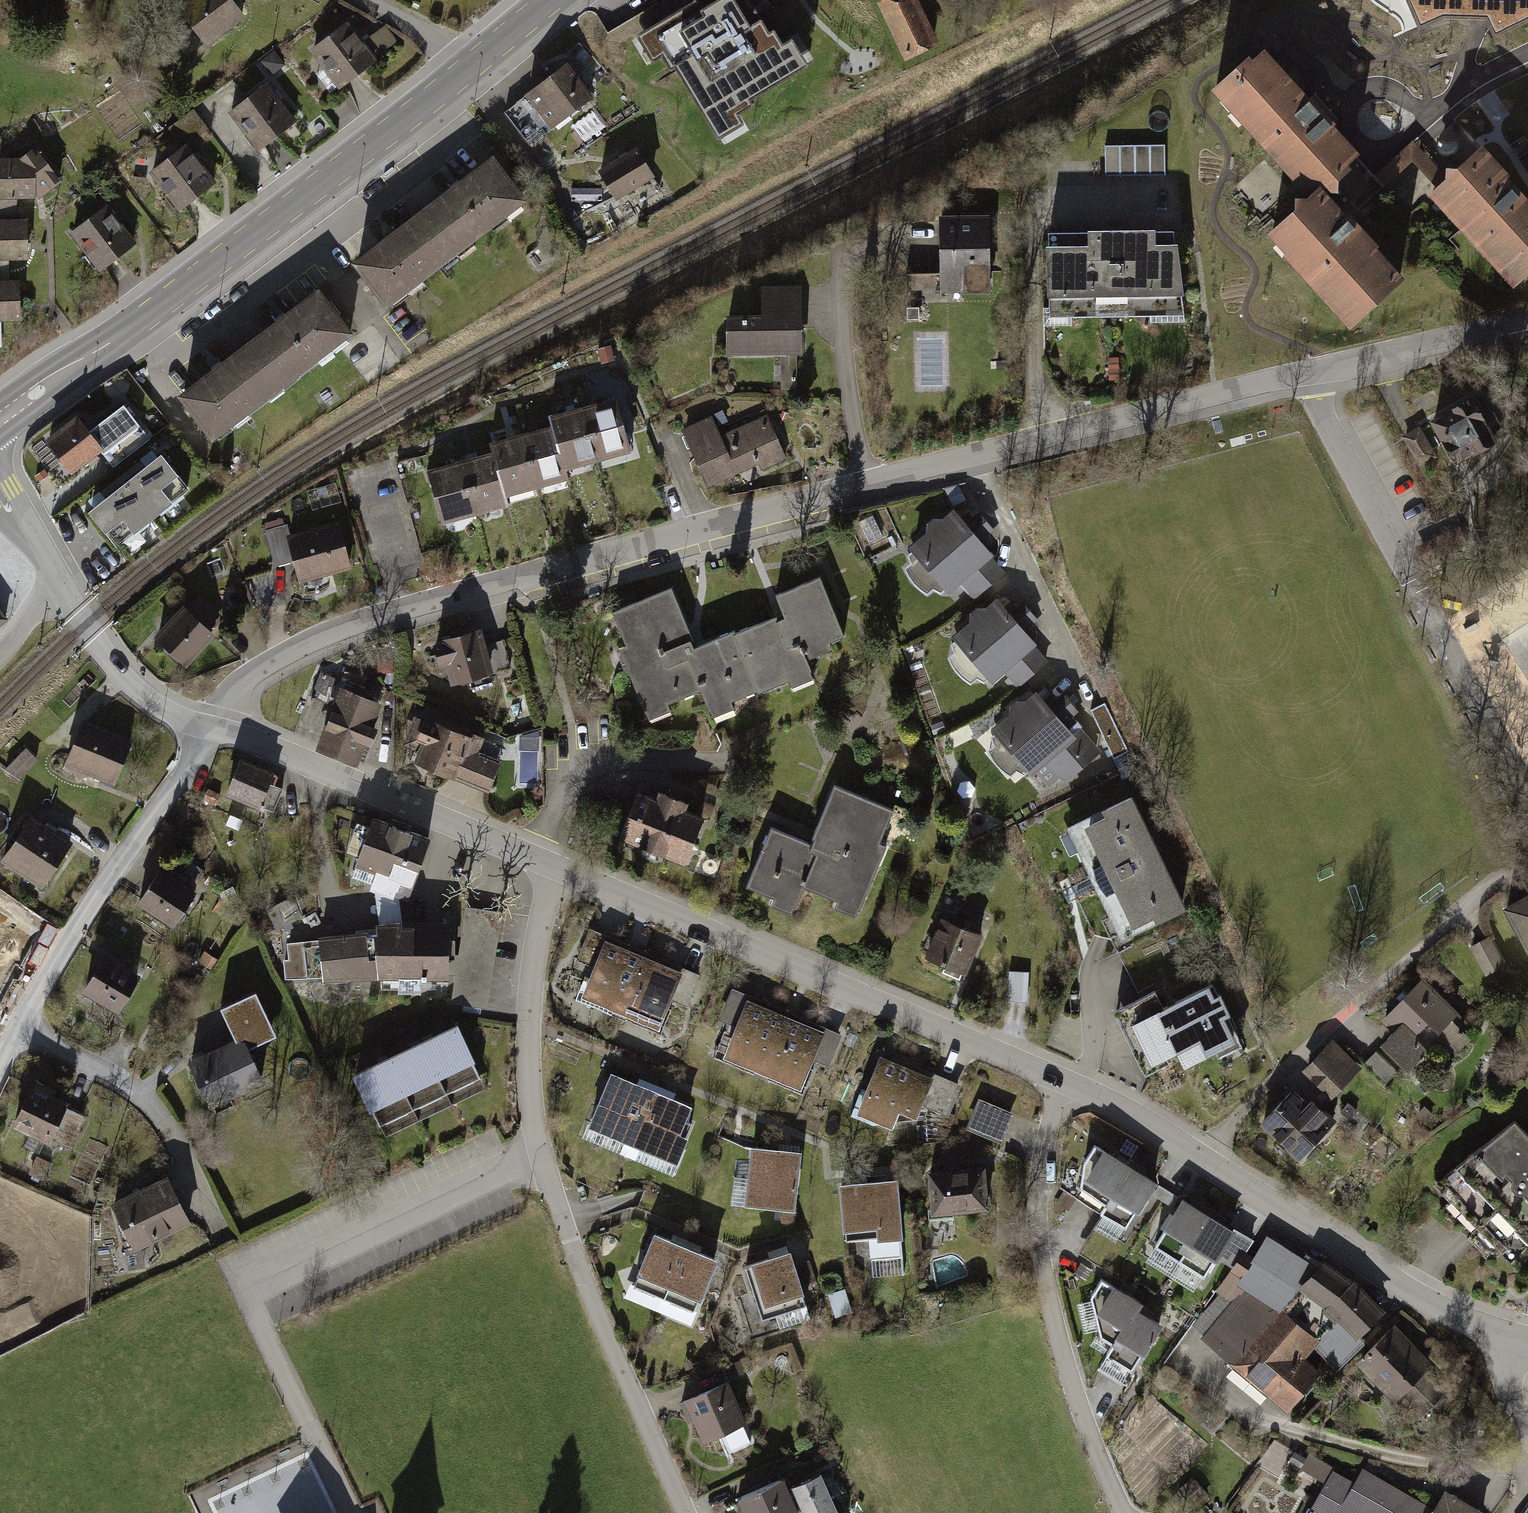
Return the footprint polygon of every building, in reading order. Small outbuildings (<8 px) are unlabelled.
[(202,56),(243,25),(230,8),(240,1),(240,0),(182,0),(167,11),(202,56)] [(681,69),(722,140),(746,126),(740,116),(757,106),(754,100),(813,68),(797,43),(786,46),(779,33),(774,36),(752,0),(698,0),(699,3),(642,37),(655,62),(667,56),(677,71),(681,69)] [(874,10),(905,69),(938,53),(915,7),(911,0),(897,0),(874,10)] [(1420,25),(1441,15),(1483,16),(1497,12),(1504,27),(1527,16),(1527,0),(1409,0),(1420,25)] [(363,48),(347,26),(306,56),(334,95),(397,50),(384,33),(363,48)] [(1262,47),(1209,93),(1301,199),(1315,186),(1323,194),(1361,160),(1262,47)] [(564,68),(525,99),(554,134),(592,104),(564,68)] [(267,88),(228,120),(261,160),(300,128),(267,88)] [(192,143),(152,173),(182,212),(221,182),(192,143)] [(17,220),(19,199),(40,198),(65,179),(36,144),(19,155),(3,156),(0,182),(0,221),(17,220)] [(1476,147),(1424,196),(1509,287),(1527,269),(1527,203),(1476,147)] [(1167,153),(1104,155),(1104,188),(1168,186),(1167,153)] [(633,154),(595,180),(614,209),(653,182),(633,154)] [(491,164),(417,222),(452,267),(526,209),(491,164)] [(1397,275),(1323,194),(1315,186),(1301,199),(1291,204),(1289,211),(1266,233),(1347,321),(1397,275)] [(110,206),(74,234),(105,274),(142,245),(110,206)] [(0,221),(0,259),(33,258),(32,220),(17,220),(0,221)] [(381,322),(452,267),(417,222),(346,277),(381,322)] [(989,229),(938,231),(940,296),(992,294),(989,229)] [(1174,237),(1044,242),(1046,331),(1189,327),(1174,237)] [(0,290),(0,329),(18,329),(18,290),(0,290)] [(799,295),(760,297),(760,324),(723,325),(724,364),(801,363),(799,295)] [(315,297),(240,354),(276,401),(351,343),(315,297)] [(276,401),(240,354),(171,407),(207,454),(276,401)] [(598,459),(630,451),(616,398),(584,406),(598,459)] [(1473,404),(1403,442),(1417,466),(1441,453),(1453,475),(1498,451),(1473,404)] [(565,468),(598,459),(584,406),(551,414),(554,425),(565,468)] [(783,462),(767,418),(718,436),(710,416),(682,426),(706,491),(783,462)] [(77,423),(39,448),(66,483),(100,456),(77,423)] [(536,487),(568,479),(565,468),(554,425),(523,433),(536,487)] [(505,495),(536,487),(523,433),(491,441),(494,452),(505,495)] [(82,513),(111,546),(184,488),(152,448),(82,513)] [(475,514),(508,505),(505,495),(494,452),(461,460),(475,514)] [(445,521),(475,514),(461,460),(431,468),(445,521)] [(923,534),(905,548),(911,555),(905,559),(911,566),(903,572),(912,585),(924,597),(932,591),(935,596),(941,591),(944,595),(959,583),(974,601),(1002,576),(988,558),(991,557),(985,550),(993,544),(988,538),(996,532),(980,513),(972,519),(964,509),(956,515),(952,510),(939,521),(932,519),(923,526),(923,534)] [(296,559),(291,538),(288,526),(266,531),(275,564),(296,559)] [(347,568),(336,526),(291,538),(296,559),(302,580),(347,568)] [(840,639),(817,577),(773,594),(779,612),(734,628),(757,689),(760,699),(812,680),(802,653),(840,639)] [(757,689),(734,628),(694,645),(669,588),(610,613),(623,644),(616,646),(645,720),(669,710),(665,701),(696,689),(707,717),(729,708),(727,701),(757,689)] [(967,621),(950,635),(955,642),(950,646),(955,653),(948,659),(956,672),(969,684),(976,678),(980,683),(985,678),(988,682),(1003,670),(1018,688),(1047,663),(1033,645),(1035,643),(1029,637),(1037,631),(1033,625),(1040,619),(1024,600),(1017,606),(1008,596),(1001,602),(997,597),(983,608),(976,606),(968,613),(967,621)] [(211,635),(182,609),(155,637),(184,664),(211,635)] [(491,673),(477,627),(428,641),(436,665),(446,662),(452,684),(491,673)] [(1006,713),(989,727),(994,733),(989,738),(994,744),(987,751),(995,764),(1008,776),(1015,770),(1019,775),(1024,770),(1027,774),(1034,768),(1049,787),(1061,777),(1067,784),(1083,771),(1080,768),(1100,752),(1081,730),(1074,735),(1068,729),(1076,723),(1072,717),(1079,711),(1063,692),(1055,698),(1047,687),(1040,694),(1036,689),(1022,700),(1015,698),(1007,705),(1006,713)] [(380,703),(342,688),(319,746),(357,761),(380,703)] [(485,740),(413,713),(402,744),(414,749),(408,764),(482,791),(490,794),(502,762),(480,754),(485,740)] [(62,764),(106,784),(127,740),(83,720),(62,764)] [(11,768),(19,777),(38,760),(30,751),(11,768)] [(265,773),(233,758),(216,796),(248,811),(265,773)] [(263,806),(274,810),(286,778),(275,774),(263,806)] [(807,844),(769,828),(745,886),(773,897),(769,907),(789,916),(801,886),(835,900),(831,908),(855,918),(886,844),(878,840),(891,809),(832,784),(807,844)] [(655,796),(635,789),(616,838),(684,865),(702,819),(680,810),(684,799),(658,789),(655,796)] [(1181,908),(1128,791),(1097,805),(1099,810),(1067,825),(1117,936),(1181,908)] [(38,889),(69,844),(27,816),(0,855),(0,863),(38,889)] [(430,839),(369,816),(346,876),(407,899),(430,839)] [(172,926),(196,893),(160,867),(136,901),(172,926)] [(1497,902),(1527,954),(1527,884),(1497,902)] [(939,972),(965,983),(984,938),(937,918),(920,956),(942,965),(939,972)] [(444,974),(440,922),(368,928),(315,932),(319,985),(371,980),(444,974)] [(643,950),(592,928),(579,959),(592,964),(580,992),(618,1008),(643,950)] [(1488,938),(1469,948),(1487,979),(1505,969),(1488,938)] [(698,973),(643,950),(618,1008),(658,1025),(670,997),(685,1003),(698,973)] [(80,994),(118,1014),(140,972),(102,952),(80,994)] [(1011,970),(1012,997),(1029,997),(1028,970),(1011,970)] [(1478,1034),(1424,980),(1383,1021),(1392,1030),(1377,1045),(1404,1072),(1429,1048),(1424,1044),(1437,1032),(1458,1054),(1478,1034)] [(1138,996),(1109,1010),(1140,1073),(1176,1056),(1182,1069),(1213,1053),(1216,1060),(1240,1048),(1208,983),(1160,1006),(1152,989),(1138,996)] [(720,1054),(759,1071),(786,1009),(732,986),(719,1017),(733,1022),(720,1054)] [(250,991),(216,1006),(229,1036),(184,1055),(204,1102),(258,1080),(246,1047),(273,1035),(250,991)] [(840,1032),(786,1009),(759,1071),(798,1088),(812,1056),(826,1062),(840,1032)] [(454,1022),(421,1038),(453,1107),(486,1091),(454,1022)] [(421,1038),(386,1055),(418,1123),(453,1107),(421,1038)] [(1300,1072),(1329,1099),(1359,1066),(1330,1040),(1300,1072)] [(958,1084),(880,1051),(856,1107),(892,1122),(899,1105),(917,1113),(922,1101),(946,1111),(958,1084)] [(418,1123),(386,1055),(352,1070),(385,1139),(418,1123)] [(624,1159),(651,1094),(607,1076),(580,1141),(624,1159)] [(65,1100),(30,1083),(15,1114),(49,1131),(65,1100)] [(1258,1124),(1299,1160),(1334,1120),(1309,1097),(1305,1102),(1290,1088),(1258,1124)] [(685,1108),(651,1094),(624,1159),(678,1181),(699,1129),(679,1121),(685,1108)] [(1010,1113),(975,1097),(962,1128),(997,1144),(1010,1113)] [(1513,1125),(1421,1193),(1468,1239),(1512,1283),(1527,1263),(1527,1140),(1513,1125)] [(1127,1162),(1094,1143),(1079,1163),(1079,1187),(1102,1199),(1127,1162)] [(802,1152),(749,1147),(744,1205),(796,1210),(802,1152)] [(1127,1162),(1102,1199),(1097,1209),(1126,1226),(1157,1180),(1127,1162)] [(983,1167),(923,1169),(925,1219),(953,1218),(953,1210),(984,1209),(983,1167)] [(187,1225),(162,1176),(105,1205),(131,1254),(187,1225)] [(896,1180),(837,1185),(840,1230),(844,1229),(845,1241),(850,1241),(851,1258),(870,1257),(872,1279),(903,1276),(896,1180)] [(1151,1243),(1176,1259),(1205,1213),(1180,1197),(1151,1243)] [(1205,1213),(1176,1259),(1202,1275),(1231,1229),(1205,1213)] [(687,1246),(651,1231),(628,1286),(664,1300),(687,1246)] [(1318,1265),(1267,1233),(1253,1254),(1243,1248),(1216,1290),(1219,1293),(1192,1324),(1202,1333),(1200,1336),(1287,1408),(1320,1368),(1306,1355),(1315,1344),(1337,1367),(1365,1340),(1360,1334),(1386,1308),(1354,1278),(1325,1258),(1318,1265)] [(721,1260),(687,1246),(664,1300),(698,1314),(721,1260)] [(804,1305),(788,1249),(744,1262),(760,1318),(804,1305)] [(1135,1303),(1101,1282),(1089,1302),(1099,1339),(1110,1345),(1132,1309),(1135,1303)] [(1159,1326),(1132,1309),(1110,1345),(1104,1356),(1132,1372),(1159,1326)] [(1433,1363),(1393,1324),(1356,1362),(1396,1401),(1433,1363)] [(1401,1401),(1422,1419),(1448,1389),(1427,1371),(1401,1401)] [(723,1377),(679,1396),(699,1443),(743,1424),(723,1377)] [(1486,1510),(1438,1484),(1429,1501),(1361,1465),(1354,1477),(1332,1467),(1295,1452),(1289,1459),(1324,1482),(1307,1512),(1484,1512),(1486,1510)] [(787,1486),(799,1512),(838,1512),(820,1473),(787,1486)] [(735,1496),(743,1512),(799,1512),(787,1486),(782,1475),(735,1496)]
